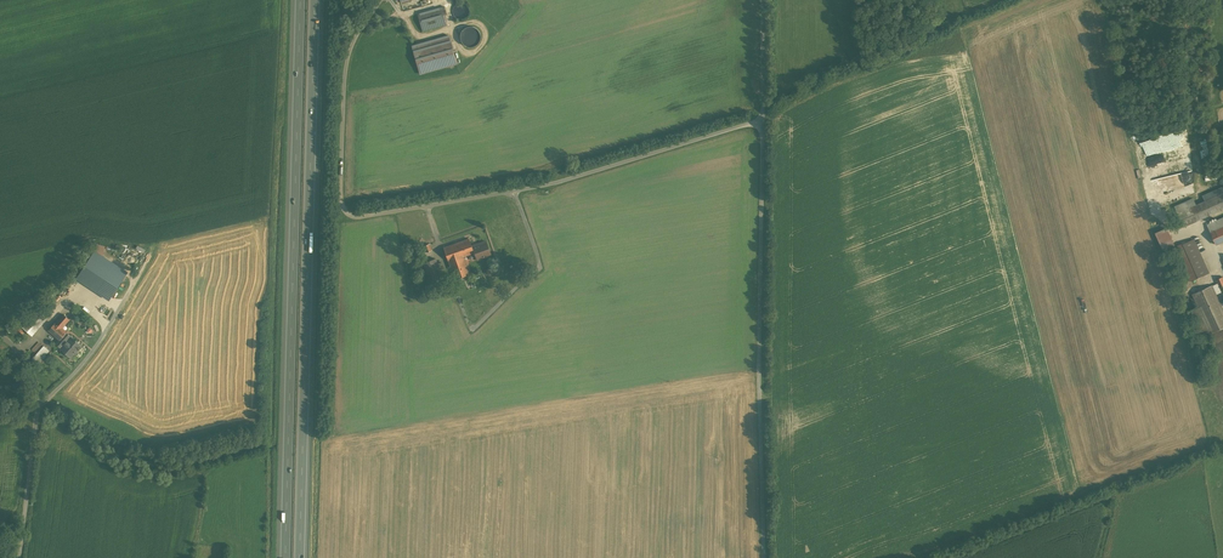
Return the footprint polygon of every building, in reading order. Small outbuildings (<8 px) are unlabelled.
[(466,18),(468,17),(469,15),(470,13),(470,11),(470,9),(469,7),(468,6),(467,4),(465,3),(463,3),(461,2),(459,3),(458,3),(456,5),(455,6),(454,8),(453,10),(453,12),(453,13),(454,15),(455,17),(457,18),(459,19),(461,19),(463,19),(464,19),(466,18)] [(418,14),(423,30),(446,24),(443,14),(446,13),(444,6),(418,14)] [(461,33),(461,35),(461,37),(461,39),(462,41),(463,43),(465,45),(467,46),(469,46),(471,47),(473,46),(475,46),(477,45),(478,43),(480,42),(481,40),(481,38),(481,36),(481,33),(480,31),(479,30),(477,28),(475,27),(473,26),(471,26),(469,26),(467,27),(465,28),(463,29),(462,31),(461,33)] [(449,35),(412,46),(420,74),(457,63),(449,35)] [(1204,201),(1222,193),(1222,186),(1202,196),(1204,201)] [(1175,206),(1183,226),(1222,208),(1222,193),(1204,201),(1196,205),(1193,198),(1175,206)] [(1207,225),(1216,244),(1222,241),(1222,217),(1207,225)] [(1166,229),(1155,234),(1162,250),(1173,245),(1166,229)] [(1194,239),(1206,266),(1216,261),(1204,235),(1194,239)] [(454,244),(460,263),(465,262),(463,256),(473,252),(474,252),(472,246),(469,239),(454,244)] [(1206,266),(1194,239),(1182,245),(1197,279),(1210,273),(1206,266)] [(486,241),(472,246),(474,252),(473,252),(474,253),(475,253),(477,259),(490,254),(486,241)] [(469,273),(465,262),(460,263),(454,244),(444,248),(455,279),(469,273)] [(123,250),(98,295),(108,301),(117,285),(133,256),(123,250)] [(435,258),(423,262),(430,281),(442,277),(435,258)] [(1199,307),(1192,311),(1203,336),(1222,327),(1222,310),(1216,294),(1221,291),(1222,295),(1222,276),(1216,279),(1217,283),(1193,294),(1199,307)] [(81,293),(76,289),(71,294),(77,299),(81,293)] [(1183,301),(1183,303),(1183,304),(1183,306),(1184,308),(1185,309),(1187,310),(1189,310),(1191,310),(1192,309),(1194,308),(1195,306),(1195,305),(1195,303),(1195,301),(1194,300),(1193,298),(1191,298),(1189,297),(1187,298),(1186,298),(1184,299),(1183,301)] [(27,322),(40,307),(36,303),(23,318),(27,322)] [(27,322),(22,327),(32,335),(50,315),(40,307),(27,322)] [(63,314),(49,330),(60,340),(62,337),(66,332),(67,332),(62,328),(69,319),(69,320),(69,319),(63,314)] [(18,322),(16,324),(22,334),(24,333),(18,322)] [(22,334),(16,324),(12,326),(19,336),(22,334)] [(81,345),(71,336),(67,332),(66,332),(62,337),(67,341),(61,348),(71,357),(81,345)] [(57,343),(61,348),(67,341),(62,337),(60,340),(57,343)] [(44,345),(32,359),(37,364),(49,350),(44,345)]
